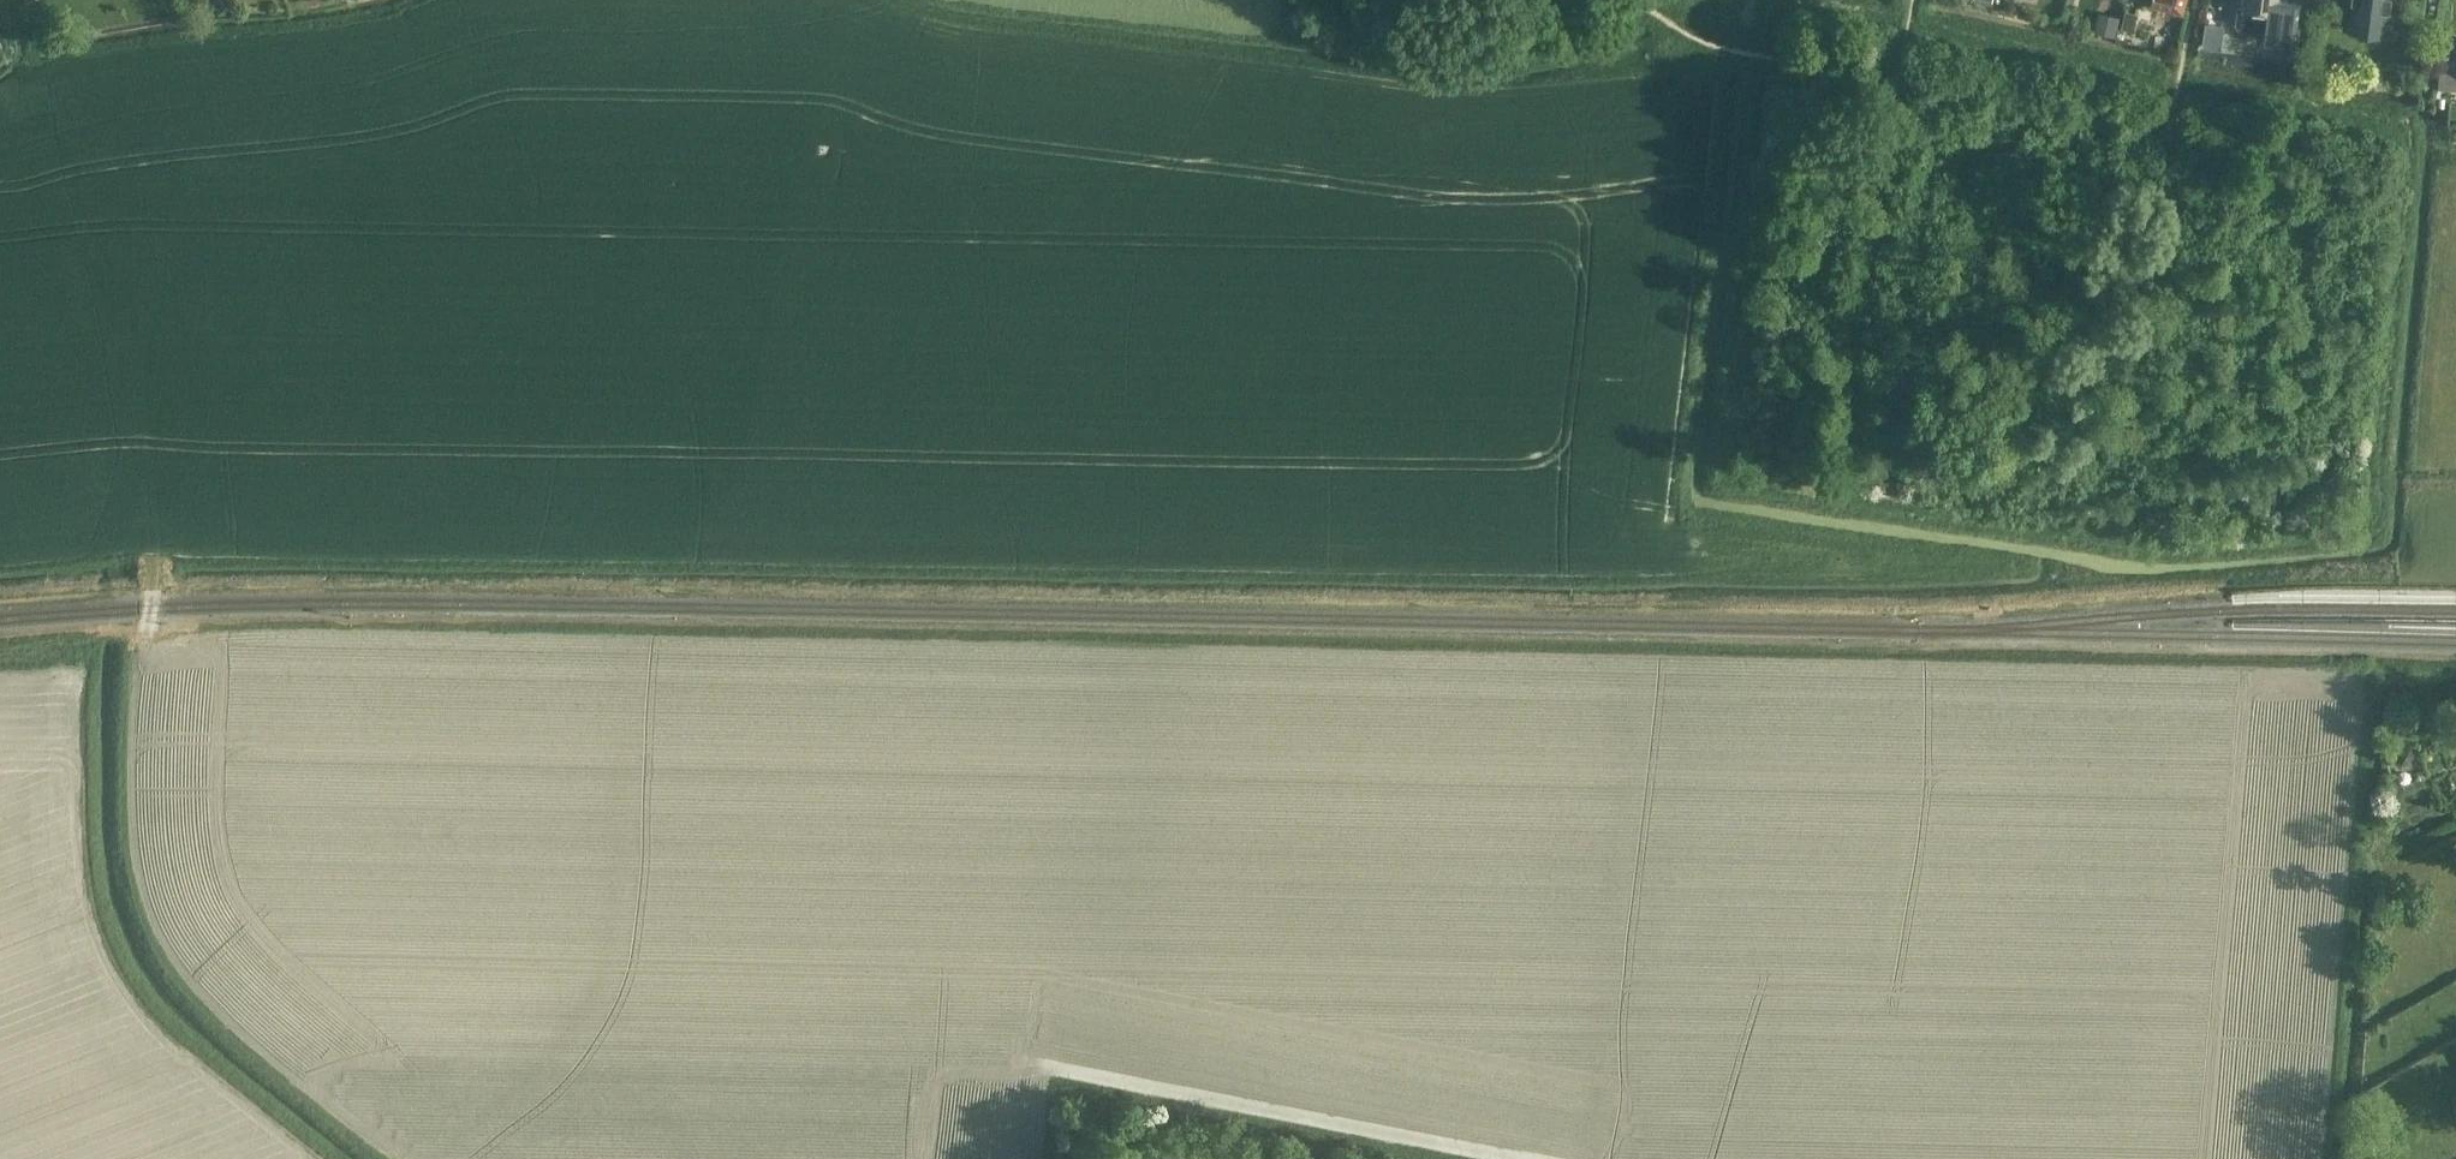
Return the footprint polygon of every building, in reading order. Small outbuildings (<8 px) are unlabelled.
[(2151,1),(2180,8),(2182,0),(2151,0),(2151,1)] [(2242,6),(2238,5),(2235,23),(2238,26),(2255,29),(2259,26),(2261,10),(2276,12),(2277,0),(2243,0),(2242,6)] [(2347,1),(2343,27),(2388,33),(2390,12),(2394,12),(2395,0),(2350,0),(2350,2),(2347,1)] [(2126,7),(2122,24),(2134,27),(2138,10),(2126,7)] [(2099,8),(2094,26),(2116,31),(2120,14),(2099,8)] [(2308,46),(2313,13),(2287,10),(2282,42),(2308,46)] [(2455,86),(2455,69),(2439,67),(2438,85),(2455,86)] [(2395,747),(2400,762),(2409,759),(2414,750),(2411,742),(2395,747)]
